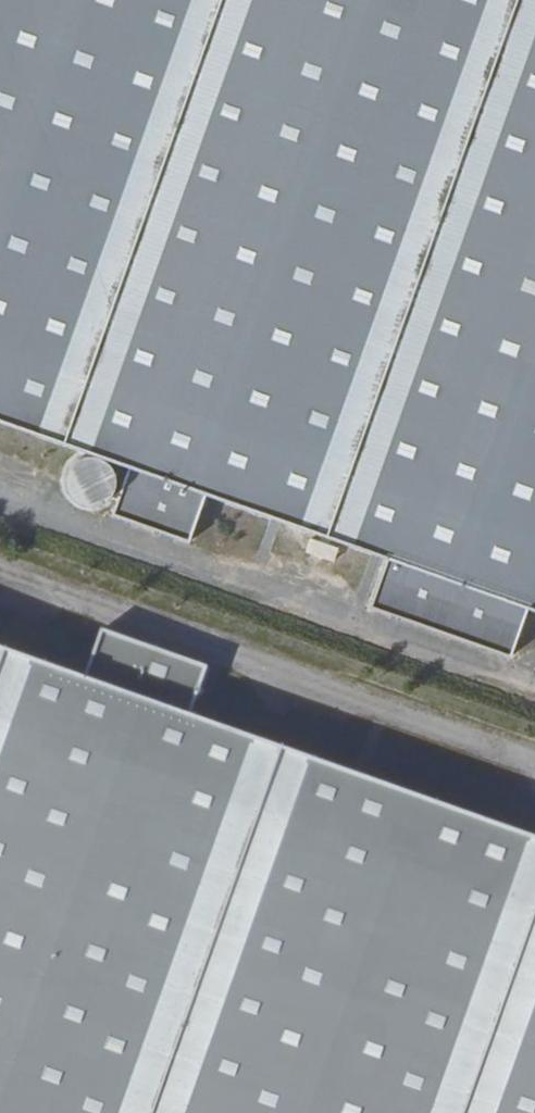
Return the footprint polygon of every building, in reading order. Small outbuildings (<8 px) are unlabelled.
[(307,434),(288,491),(380,522),(400,468),(534,515),(534,0),(0,0),(0,325),(307,434)] [(189,536),(204,484),(280,506),(287,480),(275,476),(279,462),(189,436),(187,445),(172,441),(164,469),(129,459),(113,514),(189,536)] [(0,651),(0,1112),(534,1112),(534,839),(200,721),(218,672),(111,634),(94,684),(0,651)]
